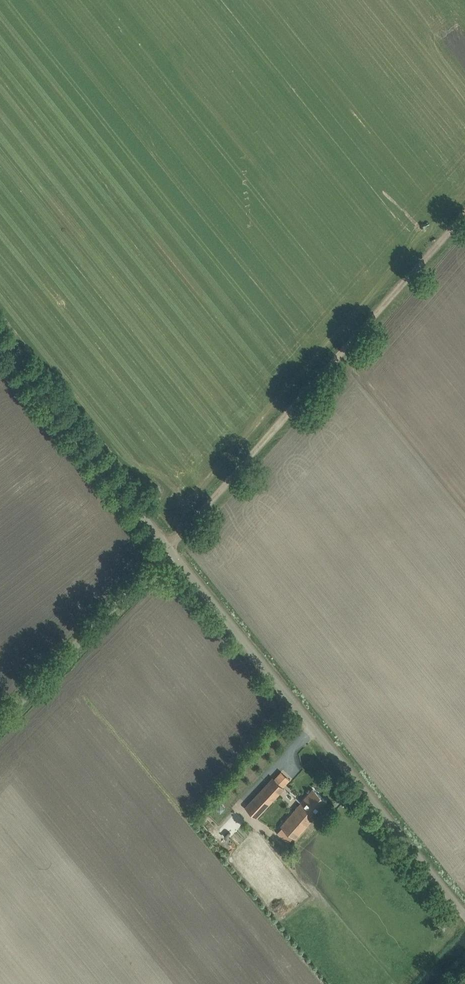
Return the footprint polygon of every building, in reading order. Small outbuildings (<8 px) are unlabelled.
[(154,489),(157,493),(162,489),(158,485),(154,489)] [(284,787),(273,778),(246,806),(257,816),(284,787)] [(280,826),(295,839),(317,814),(316,813),(327,800),(313,788),(280,826)] [(211,816),(219,824),(233,810),(225,802),(211,816)]
